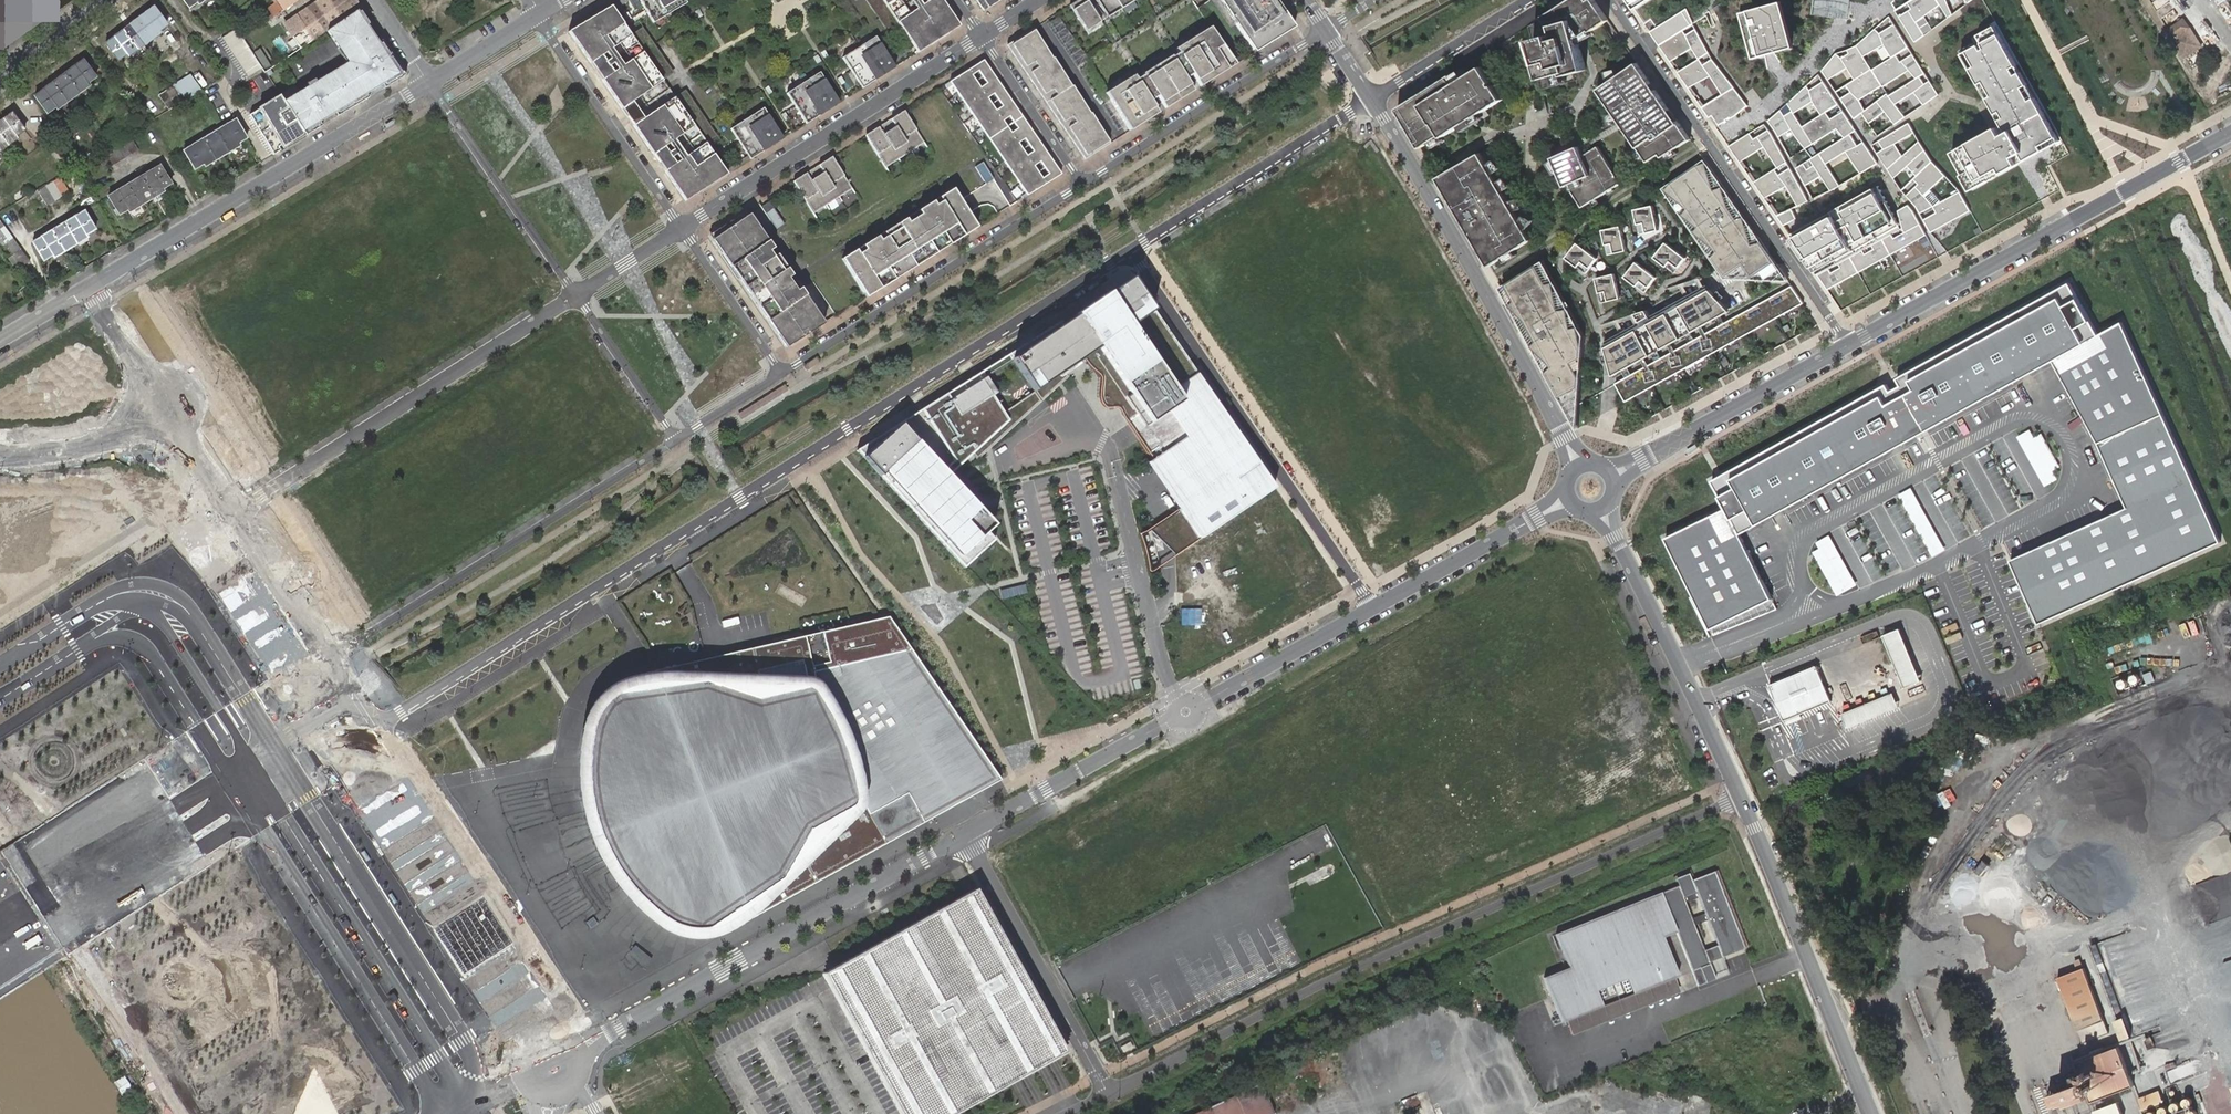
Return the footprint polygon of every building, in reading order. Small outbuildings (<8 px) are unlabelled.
[(39,4),(36,0),(0,0),(0,32),(39,4)] [(297,0),(278,0),(277,0),(284,9),(297,0)] [(355,0),(320,0),(285,24),(301,49),(315,40),(329,30),(361,9),(355,0)] [(654,22),(687,3),(685,0),(641,0),(654,22)] [(916,9),(897,22),(918,53),(959,25),(942,0),(927,0),(926,0),(910,0),(916,9)] [(989,8),(1002,0),(984,0),(989,8)] [(1073,10),(1086,30),(1134,0),(1089,0),(1073,10)] [(1217,1),(1204,11),(1240,64),(1292,32),(1270,0),(1216,0),(1217,1)] [(1601,25),(1605,22),(1589,0),(1570,0),(1523,29),(1538,77),(1586,68),(1578,39),(1601,25)] [(1634,11),(1651,0),(1627,0),(1634,11)] [(1750,9),(1762,55),(1798,46),(1785,0),(1783,0),(1750,9)] [(1811,13),(1849,18),(1851,0),(1813,0),(1811,13)] [(1896,10),(1915,43),(1973,0),(1911,0),(1896,10)] [(2163,8),(2162,0),(2151,0),(2152,9),(2163,8)] [(612,5),(569,30),(684,201),(726,175),(669,91),(612,5)] [(149,38),(159,31),(167,25),(154,7),(105,43),(118,60),(127,54),(137,46),(140,50),(151,42),(149,38)] [(1686,8),(1650,31),(1709,117),(1712,114),(1720,125),(1737,115),(1749,105),(1713,59),(1686,8)] [(285,102),(291,111),(303,131),(306,135),(406,75),(361,9),(329,30),(351,63),(285,102)] [(1752,58),(1762,55),(1750,9),(1739,12),(1752,58)] [(1836,52),(1822,70),(1854,118),(1861,112),(1878,136),(1939,94),(1890,17),(1857,45),(1836,52)] [(2205,44),(2185,17),(2167,29),(2185,57),(2205,44)] [(2000,28),(1960,49),(2001,124),(1995,127),(1951,151),(1971,188),(2061,139),(2000,28)] [(238,29),(223,38),(248,78),(263,68),(238,29)] [(161,34),(159,31),(149,38),(151,42),(161,34)] [(644,49),(653,44),(646,32),(637,38),(644,49)] [(1034,32),(1007,49),(1082,161),(1107,146),(1072,90),(1071,91),(1034,32)] [(1141,76),(1106,97),(1127,133),(1234,68),(1210,33),(1176,54),(1178,58),(1172,62),(1171,61),(1143,78),(1141,76)] [(876,37),(843,58),(863,88),(896,67),(876,37)] [(137,46),(127,54),(129,57),(140,50),(137,46)] [(1727,52),(1728,60),(1744,58),(1742,49),(1727,52)] [(1395,110),(1418,150),(1429,144),(1431,149),(1446,139),(1442,134),(1504,96),(1482,55),(1395,110)] [(77,91),(87,83),(95,77),(83,60),(34,96),(47,113),(55,107),(65,100),(68,103),(79,94),(77,91)] [(984,64),(949,85),(1024,197),(1058,176),(984,64)] [(1639,152),(1647,163),(1659,155),(1661,158),(1662,158),(1673,151),(1689,141),(1635,64),(1597,88),(1639,152)] [(820,72),(787,93),(806,124),(839,102),(820,72)] [(1818,75),(1767,121),(1776,131),(1813,198),(1833,191),(1878,164),(1818,75)] [(159,97),(167,110),(198,91),(197,88),(188,76),(159,97)] [(89,87),(87,83),(77,91),(79,94),(89,87)] [(285,99),(298,91),(295,86),(282,94),(285,99)] [(303,131),(285,102),(281,96),(250,115),(272,150),(303,131)] [(65,100),(55,107),(58,111),(68,103),(65,100)] [(764,108),(732,129),(752,159),(784,138),(764,108)] [(904,111),(866,136),(886,167),(924,142),(904,111)] [(16,135),(24,129),(12,112),(0,121),(0,153),(9,147),(6,143),(16,135)] [(228,149),(239,142),(247,137),(236,119),(184,150),(195,169),(205,163),(215,157),(217,160),(230,152),(228,149)] [(1909,123),(1872,144),(1902,190),(1917,207),(1931,232),(1970,210),(1959,188),(1932,161),(1909,123)] [(1765,124),(1729,146),(1784,226),(1797,218),(1793,208),(1808,201),(1765,124)] [(129,134),(99,152),(108,167),(137,149),(129,134)] [(19,139),(16,135),(6,143),(9,147),(19,139)] [(241,146),(239,142),(228,149),(230,152),(241,146)] [(29,151),(25,145),(15,151),(19,157),(29,151)] [(1581,209),(1590,203),(1597,199),(1606,193),(1611,190),(1620,184),(1613,172),(1599,147),(1582,155),(1577,147),(1551,159),(1552,161),(1556,169),(1564,188),(1567,187),(1581,209)] [(1488,268),(1501,259),(1512,253),(1540,235),(1483,150),(1458,162),(1460,166),(1436,180),(1488,268)] [(1675,155),(1673,151),(1662,158),(1664,162),(1675,155)] [(215,157),(205,163),(207,166),(217,160),(215,157)] [(832,158),(794,182),(814,213),(852,188),(832,158)] [(1706,160),(1664,189),(1726,278),(1788,279),(1706,160)] [(984,161),(976,165),(985,184),(993,179),(984,161)] [(1556,169),(1552,161),(1546,165),(1549,172),(1556,169)] [(152,195),(162,188),(171,183),(159,165),(108,196),(120,214),(128,208),(139,202),(141,206),(154,198),(152,195)] [(53,181),(38,190),(46,205),(62,195),(53,181)] [(1878,185),(1790,235),(1817,275),(1901,229),(1878,185)] [(24,186),(12,193),(15,201),(29,193),(24,186)] [(164,192),(162,188),(152,195),(154,198),(164,192)] [(46,205),(38,190),(31,194),(40,209),(46,205)] [(950,191),(838,259),(862,298),(974,229),(950,191)] [(1590,203),(1592,207),(1599,202),(1597,199),(1590,203)] [(139,202),(128,208),(131,212),(141,206),(139,202)] [(984,204),(972,212),(981,226),(993,218),(984,204)] [(1898,211),(1903,228),(1901,229),(1817,275),(1828,289),(1926,236),(1913,210),(1909,204),(1898,211)] [(1662,230),(1657,205),(1638,209),(1643,234),(1662,230)] [(76,240),(86,234),(95,228),(84,210),(33,241),(44,259),(52,254),(63,247),(66,251),(78,243),(76,240)] [(744,213),(708,235),(784,347),(820,324),(817,320),(744,213)] [(16,270),(30,260),(0,221),(0,249),(16,270)] [(1627,251),(1621,225),(1602,230),(1608,255),(1627,251)] [(88,237),(86,234),(76,240),(78,243),(88,237)] [(1686,257),(1665,241),(1654,257),(1674,272),(1686,257)] [(1598,259),(1578,242),(1566,257),(1586,274),(1598,259)] [(63,247),(52,254),(54,257),(66,251),(63,247)] [(1501,259),(1504,263),(1514,256),(1512,253),(1501,259)] [(1579,404),(1584,334),(1544,261),(1502,288),(1525,330),(1531,327),(1538,341),(1543,363),(1578,427),(1579,404)] [(1656,277),(1636,262),(1624,278),(1645,293),(1656,277)] [(1853,291),(1859,302),(1905,279),(1899,268),(1853,291)] [(1620,300),(1614,275),(1596,279),(1601,304),(1620,300)] [(1270,488),(1184,360),(1129,277),(1006,355),(1030,393),(1053,378),(1054,380),(1075,367),(1073,365),(1082,360),(1086,365),(1092,371),(1097,375),(1098,377),(1099,380),(1098,387),(1097,394),(1098,400),(1099,403),(1101,405),(1103,408),(1105,408),(1107,407),(1110,407),(1114,408),(1116,409),(1117,411),(1121,418),(1122,420),(1150,460),(1145,464),(1196,539),(1270,488)] [(1613,375),(1730,311),(1708,285),(1604,342),(1613,375)] [(1632,398),(1804,303),(1792,285),(1615,384),(1625,402),(1632,398)] [(2055,291),(1897,379),(1927,431),(2053,361),(2085,344),(2055,291)] [(2122,323),(2053,361),(2099,443),(2165,413),(2122,323)] [(980,371),(855,450),(961,567),(992,539),(939,480),(946,474),(990,394),(994,392),(980,371)] [(1738,535),(1927,431),(1897,379),(1713,481),(1726,508),(1666,538),(1711,630),(1773,599),(1738,535)] [(2165,413),(2099,443),(2129,509),(2015,561),(2045,627),(2225,543),(2165,413)] [(1913,487),(1899,494),(1933,557),(1947,549),(1913,487)] [(1047,540),(1063,534),(1059,521),(1042,527),(1047,540)] [(1811,548),(1838,596),(1859,584),(1832,537),(1811,548)] [(1179,592),(1186,607),(1222,590),(1215,575),(1179,592)] [(590,741),(595,775),(602,802),(617,842),(631,869),(649,899),(663,914),(685,926),(708,929),(728,925),(797,886),(798,887),(997,776),(884,613),(870,616),(709,654),(653,667),(626,673),(618,679),(608,689),(602,696),(594,710),(590,724),(590,741)] [(1899,625),(1881,633),(1904,684),(1922,676),(1899,625)] [(1831,699),(1815,665),(1768,685),(1784,720),(1831,699)] [(2144,675),(2148,684),(2156,681),(2153,672),(2144,675)] [(1842,711),(1848,724),(1897,702),(1891,689),(1842,711)] [(1984,861),(1979,869),(1985,874),(1991,865),(1984,861)] [(1678,885),(1682,897),(1695,892),(1692,886),(1688,873),(1675,878),(1678,885)] [(1682,897),(1678,885),(1555,933),(1568,967),(1543,977),(1560,1022),(1565,1020),(1678,976),(1663,938),(1675,933),(1696,986),(1705,982),(1699,967),(1708,964),(1693,924),(1705,920),(1717,951),(1742,942),(1716,876),(1692,886),(1695,892),(1682,897)] [(976,888),(969,892),(832,968),(822,974),(900,1113),(955,1113),(1033,1071),(1067,1052),(976,888)] [(1708,964),(1699,967),(1705,982),(1714,979),(1708,964)] [(2084,967),(2057,978),(2083,1044),(2110,1033),(2084,967)] [(1565,1020),(1570,1034),(1684,990),(1678,976),(1565,1020)] [(1136,996),(1153,1037),(1168,1031),(1162,1016),(1174,1010),(1168,993),(1159,997),(1155,988),(1136,996)] [(2130,1017),(2118,1021),(2126,1041),(2138,1036),(2130,1017)] [(2120,1049),(2078,1063),(2085,1083),(2048,1096),(2053,1112),(2132,1084),(2120,1049)] [(120,1093),(132,1087),(125,1075),(113,1081),(120,1093)] [(1214,1105),(1218,1113),(1275,1113),(1279,1112),(1265,1081),(1214,1105)] [(1657,1089),(1646,1086),(1639,1111),(1650,1113),(1657,1089)] [(2162,1090),(2141,1098),(2145,1111),(2167,1103),(2162,1090)] [(1649,1113),(1681,1113),(1686,1103),(1659,1091),(1649,1113)] [(2097,1113),(2127,1113),(2123,1102),(2096,1111),(2097,1113)] [(1214,1105),(1194,1113),(1218,1113),(1214,1105)]
